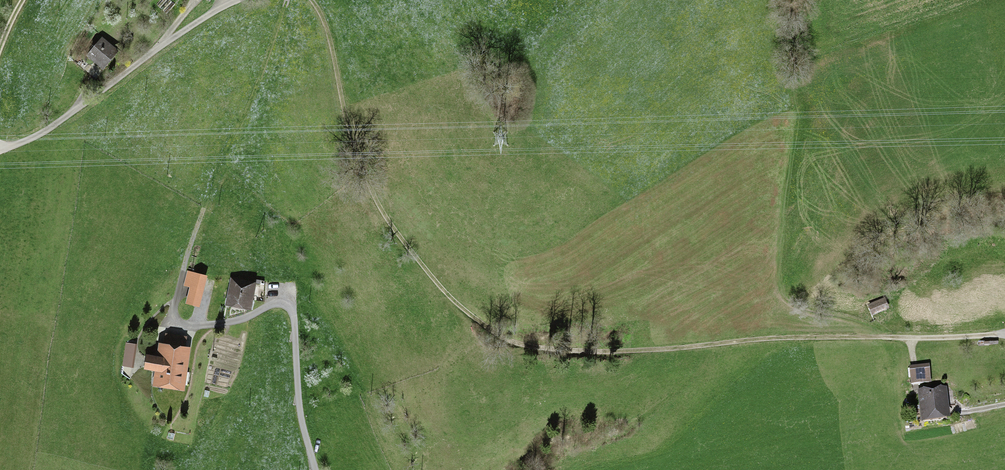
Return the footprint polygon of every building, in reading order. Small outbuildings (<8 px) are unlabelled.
[(89,54),(101,64),(113,50),(101,40),(89,54)] [(88,63),(77,54),(72,59),(83,68),(88,63)] [(194,275),(187,305),(198,307),(205,277),(194,275)] [(229,285),(234,286),(231,302),(251,306),(255,283),(231,278),(229,285)] [(127,344),(125,354),(133,356),(135,346),(127,344)] [(183,351),(164,348),(162,359),(147,356),(145,368),(160,371),(159,382),(178,385),(183,351)] [(929,382),(928,368),(911,370),(913,384),(929,382)] [(947,417),(944,392),(921,394),(924,420),(947,417)] [(208,409),(199,407),(197,420),(205,421),(208,409)] [(175,434),(168,432),(165,440),(173,442),(175,434)]
